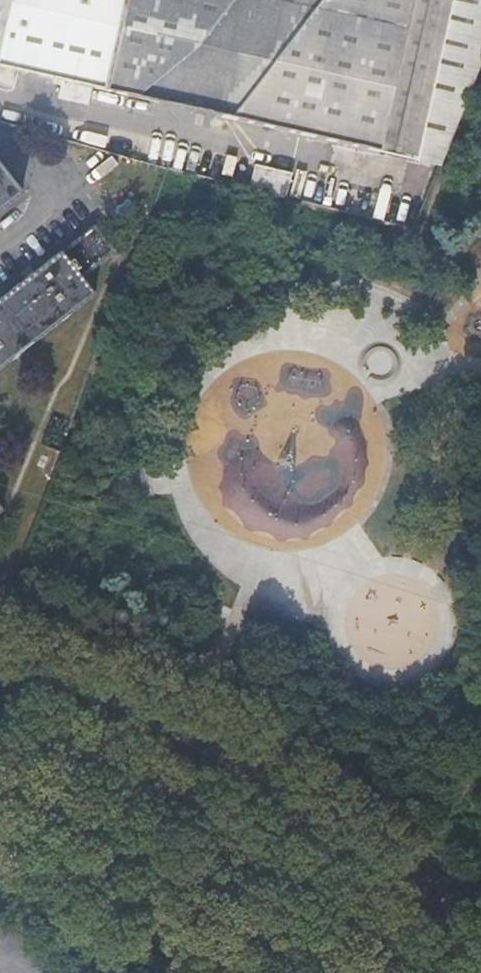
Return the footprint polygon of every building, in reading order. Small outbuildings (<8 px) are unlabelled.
[(166,104),(241,0),(0,0),(0,66),(166,104)] [(225,117),(320,0),(241,0),(166,104),(225,117)] [(225,117),(444,167),(480,74),(480,0),(320,0),(225,117)] [(273,187),(277,170),(253,165),(249,181),(273,187)] [(21,196),(0,170),(0,212),(21,196)] [(97,294),(86,279),(117,253),(108,241),(115,236),(108,228),(105,230),(101,226),(98,229),(95,226),(38,269),(0,299),(0,370),(97,294)] [(371,377),(394,368),(385,344),(362,353),(371,377)] [(313,492),(286,490),(284,513),(289,513),(288,528),(275,528),(274,536),(309,538),(313,492)]
